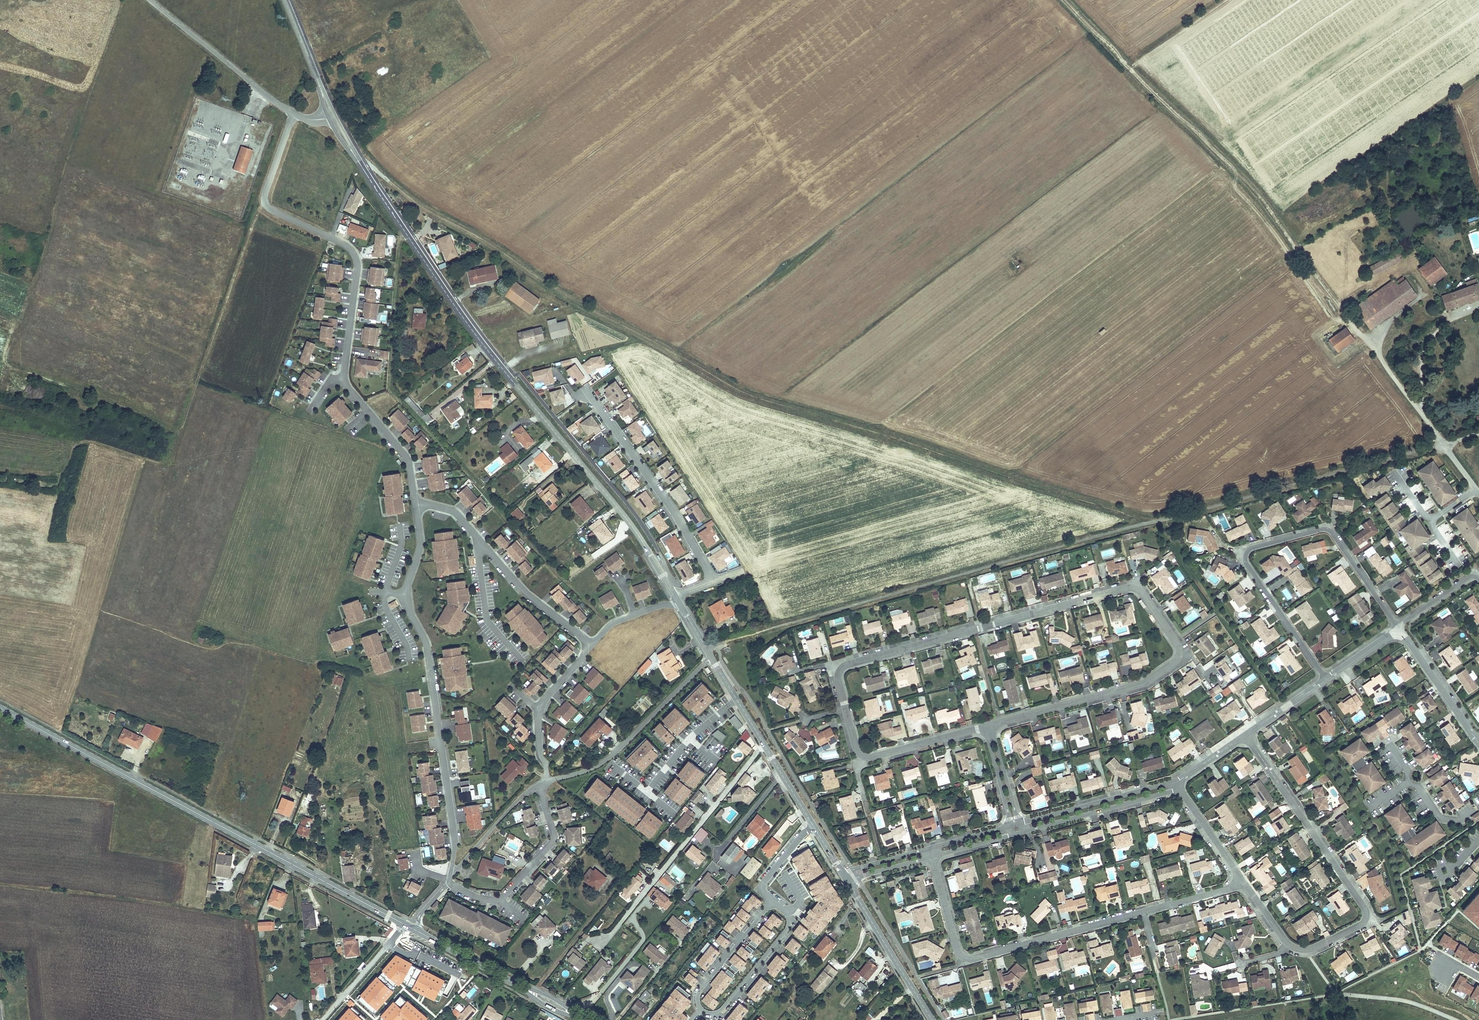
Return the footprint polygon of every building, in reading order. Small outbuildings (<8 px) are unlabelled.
[(244,146),(236,169),(246,173),(254,150),(244,146)] [(355,216),(364,196),(359,190),(356,197),(353,196),(346,211),(355,216)] [(411,205),(406,202),(401,208),(405,212),(411,205)] [(370,231),(351,223),(347,234),(366,241),(370,231)] [(385,257),(386,235),(376,234),(376,244),(377,245),(375,247),(375,252),(374,252),(373,257),(385,257)] [(452,237),(442,242),(446,252),(450,261),(460,256),(452,237)] [(1439,256),(1423,268),(1434,283),(1435,283),(1452,270),(1450,267),(1448,268),(1439,256)] [(341,269),(342,267),(342,264),(329,263),(328,268),(330,269),(330,271),(343,273),(344,269),(341,269)] [(385,268),(372,266),(372,268),(371,270),(369,270),(369,274),(382,276),(382,273),(384,274),(385,268)] [(498,268),(471,275),(473,287),(479,286),(479,284),(489,282),(490,283),(501,281),(498,268)] [(342,277),(343,273),(330,271),(330,274),(328,274),(327,279),(340,281),(340,279),(340,277),(342,277)] [(381,279),(382,276),(369,274),(368,279),(370,279),(370,281),(370,283),(383,285),(383,279),(381,279)] [(1384,295),(1380,290),(1358,305),(1374,327),(1388,317),(1420,294),(1408,278),(1401,283),(1384,295)] [(1397,278),(1380,290),(1384,295),(1401,283),(1397,278)] [(1470,281),(1471,286),(1447,294),(1452,308),(1478,299),(1478,278),(1470,281)] [(531,316),(541,303),(541,302),(516,285),(506,298),(525,311),(531,316)] [(338,287),(327,286),(326,291),(329,292),(329,296),(332,296),(340,297),(341,293),(338,292),(338,287)] [(375,292),(375,287),(367,286),(366,297),(368,298),(367,302),(375,303),(376,298),(374,298),(375,292)] [(323,308),(325,297),(317,296),(315,307),(323,308)] [(377,315),(379,303),(375,303),(367,302),(365,301),(364,310),(366,310),(365,313),(365,318),(374,319),(375,314),(377,315)] [(387,321),(387,310),(392,310),(392,305),(382,304),(381,321),(387,321)] [(322,319),(323,308),(315,307),(314,318),(322,319)] [(414,313),(414,327),(426,328),(426,322),(425,322),(425,317),(423,317),(423,314),(414,313)] [(561,337),(558,324),(557,320),(548,322),(553,340),(561,337)] [(333,332),(334,326),(337,327),(337,323),(329,322),(326,321),(325,325),(322,325),(322,331),(333,332)] [(570,335),(567,322),(558,324),(561,337),(570,335)] [(378,333),(379,328),(366,326),(365,328),(365,330),(363,330),(362,334),(375,336),(376,333),(378,333)] [(1334,338),(1342,350),(1359,338),(1350,326),(1334,338)] [(537,343),(545,341),(542,328),(519,334),(522,347),(526,346),(537,343)] [(335,342),(335,337),(332,337),(333,332),(322,331),(321,336),(324,336),(323,340),(327,341),(335,342)] [(376,344),(377,339),(375,338),(375,336),(362,334),(362,338),(364,338),(364,341),(363,343),(376,344)] [(312,353),(315,343),(308,340),(304,350),(312,353)] [(308,364),(312,353),(304,350),(300,361),(308,364)] [(389,359),(389,351),(381,350),(380,358),(389,359)] [(462,358),(455,364),(462,371),(472,362),(469,358),(467,359),(465,356),(468,354),(466,351),(460,356),(462,358)] [(381,368),(382,361),(365,359),(365,361),(362,360),(362,358),(358,358),(356,375),(366,376),(367,369),(367,368),(374,369),(374,367),(381,368)] [(607,368),(606,362),(603,363),(602,358),(593,360),(583,367),(588,373),(590,375),(597,370),(597,369),(599,368),(600,369),(607,368)] [(586,379),(576,366),(568,372),(577,385),(586,379)] [(319,376),(321,372),(315,368),(312,372),(319,376)] [(555,384),(554,378),(552,377),(551,374),(553,373),(552,369),(534,374),(536,383),(545,380),(546,387),(555,384)] [(317,380),(319,376),(312,372),(309,370),(307,373),(305,372),(302,376),(311,383),(314,378),(317,380)] [(311,383),(302,376),(298,381),(301,383),(299,386),(301,388),(308,392),(311,389),(308,387),(311,383)] [(480,382),(473,383),(475,405),(484,404),(484,401),(492,401),(492,395),(481,396),(480,382)] [(628,397),(618,383),(608,390),(611,394),(609,395),(607,396),(613,403),(615,402),(616,401),(619,404),(628,397)] [(566,402),(564,397),(566,397),(570,394),(568,392),(564,387),(562,387),(563,391),(551,394),(554,405),(566,402)] [(290,401),(296,392),(289,388),(283,397),(290,401)] [(409,397),(405,401),(420,417),(424,414),(409,397)] [(341,400),(341,399),(340,398),(332,405),(331,404),(327,408),(329,410),(330,409),(333,412),(332,413),(335,417),(336,416),(340,420),(339,421),(341,423),(345,420),(344,418),(352,412),(341,400)] [(443,406),(440,409),(441,410),(451,422),(459,415),(454,408),(458,405),(454,400),(444,407),(443,406)] [(640,415),(630,401),(626,403),(625,405),(627,408),(621,412),(626,419),(631,416),(633,420),(640,415)] [(407,424),(410,421),(402,412),(400,414),(397,411),(390,417),(394,421),(396,423),(394,424),(400,430),(401,429),(407,424)] [(424,414),(420,417),(426,424),(431,419),(425,413),(424,414)] [(601,430),(599,428),(600,428),(593,419),(585,425),(589,429),(586,431),(590,438),(595,434),(598,438),(602,435),(603,434),(604,433),(601,429),(601,430)] [(647,440),(643,433),(645,432),(638,423),(630,429),(636,438),(634,439),(639,446),(647,440)] [(412,433),(408,428),(410,427),(407,424),(401,429),(404,432),(402,433),(410,441),(414,438),(415,437),(416,436),(412,433)] [(515,430),(518,435),(521,438),(528,446),(535,440),(522,424),(515,430)] [(428,443),(422,436),(424,434),(421,431),(416,436),(415,437),(418,439),(416,441),(415,442),(422,449),(428,443)] [(602,435),(598,438),(595,440),(597,443),(595,444),(600,451),(596,453),(600,459),(612,450),(609,445),(608,446),(606,444),(607,443),(604,438),(605,437),(603,434),(602,435)] [(519,454),(509,442),(503,447),(505,450),(511,457),(507,460),(508,462),(519,454)] [(659,454),(663,452),(656,443),(646,451),(648,455),(652,453),(655,457),(654,458),(656,462),(662,458),(659,454)] [(553,463),(540,447),(531,454),(532,455),(522,464),(527,470),(537,461),(545,470),(553,463)] [(511,457),(505,450),(501,454),(507,460),(511,457)] [(425,458),(425,462),(423,462),(424,467),(437,465),(436,462),(438,462),(438,456),(425,458)] [(627,469),(619,458),(610,464),(618,475),(627,469)] [(1453,488),(1448,480),(1447,481),(1440,472),(1442,471),(1437,464),(1435,465),(1432,460),(1420,468),(1422,472),(1421,473),(1428,484),(1430,483),(1435,491),(1434,492),(1439,499),(1440,498),(1443,502),(1455,493),(1452,489),(1453,488)] [(675,478),(670,471),(674,468),(671,464),(661,471),(664,475),(663,476),(668,483),(669,483),(673,487),(682,480),(679,475),(675,478)] [(437,465),(424,467),(424,471),(426,470),(427,472),(427,474),(431,474),(440,473),(439,467),(437,467),(437,465)] [(400,481),(400,480),(399,475),(400,475),(399,471),(393,472),(393,474),(384,475),(386,487),(386,491),(386,493),(394,492),(395,493),(395,495),(385,496),(387,511),(397,510),(397,511),(402,511),(402,508),(402,507),(401,507),(400,502),(399,496),(400,496),(400,493),(402,492),(402,489),(401,489),(400,489),(399,486),(401,485),(400,481)] [(431,478),(429,478),(430,483),(443,481),(442,478),(445,478),(444,472),(440,473),(431,474),(431,476),(431,478)] [(640,485),(638,483),(634,477),(633,478),(629,473),(622,477),(634,494),(642,488),(640,485)] [(1364,484),(1370,493),(1380,487),(1382,490),(1392,483),(1386,474),(1381,477),(1376,481),(1375,479),(1374,477),(1364,484)] [(446,489),(445,483),(443,483),(443,481),(430,483),(430,487),(433,486),(433,488),(433,491),(445,489),(446,489)] [(545,493),(542,496),(550,506),(558,499),(553,494),(558,489),(552,483),(543,491),(545,493)] [(690,498),(680,485),(671,491),(681,505),(690,498)] [(478,498),(470,489),(468,491),(465,488),(458,494),(462,498),(464,500),(462,501),(468,507),(473,503),(474,501),(478,499),(478,498)] [(1421,543),(1418,540),(1421,537),(1428,532),(1419,519),(1409,526),(1386,493),(1377,499),(1395,526),(1394,527),(1399,535),(1403,532),(1410,542),(1406,545),(1411,553),(1413,552),(1419,560),(1429,575),(1432,579),(1441,573),(1435,565),(1437,564),(1432,556),(1430,557),(1421,543)] [(581,495),(572,503),(585,519),(594,511),(581,495)] [(654,505),(650,499),(651,498),(648,495),(638,502),(649,517),(658,510),(654,505)] [(1344,506),(1353,507),(1354,496),(1345,495),(1345,497),(1334,496),(1333,506),(1344,508),(1344,506)] [(483,504),(481,501),(483,499),(480,496),(478,498),(478,499),(474,501),(477,505),(476,506),(474,507),(480,514),(487,508),(483,504)] [(1301,500),(1296,503),(1298,506),(1292,510),(1298,518),(1312,509),(1311,507),(1316,503),(1312,497),(1306,501),(1301,500)] [(707,517),(696,500),(688,505),(690,509),(688,510),(690,514),(694,519),(697,524),(707,517)] [(501,501),(498,503),(505,511),(508,509),(501,501)] [(1457,507),(1458,509),(1456,510),(1458,512),(1454,515),(1456,519),(1455,520),(1460,527),(1461,526),(1467,534),(1465,535),(1473,546),(1474,545),(1477,549),(1478,547),(1478,526),(1474,519),(1476,518),(1470,510),(1469,511),(1466,507),(1463,503),(1457,507)] [(518,518),(524,513),(518,507),(512,512),(518,518)] [(1266,518),(1264,519),(1270,530),(1277,526),(1275,523),(1274,522),(1277,520),(1278,521),(1285,517),(1278,507),(1272,511),(1270,509),(1265,512),(1267,514),(1266,518)] [(1227,532),(1230,537),(1241,531),(1240,530),(1242,529),(1243,530),(1251,526),(1244,511),(1236,515),(1239,523),(1233,526),(1232,526),(1231,530),(1227,532)] [(672,531),(667,525),(665,525),(665,523),(659,514),(654,518),(656,522),(654,524),(663,537),(672,531)] [(1217,515),(1213,518),(1216,525),(1221,523),(1217,515)] [(1365,525),(1353,533),(1356,537),(1360,534),(1363,539),(1371,534),(1370,533),(1371,532),(1372,533),(1379,528),(1371,516),(1363,521),(1365,525)] [(601,519),(592,526),(605,541),(614,534),(601,519)] [(720,547),(716,541),(720,538),(715,530),(719,528),(716,524),(709,529),(712,532),(703,538),(712,552),(720,547)] [(1194,541),(1196,528),(1189,526),(1186,540),(1194,541)] [(1209,532),(1197,528),(1194,538),(1203,540),(1207,546),(1209,553),(1219,549),(1215,541),(1209,532)] [(591,531),(585,537),(589,540),(594,534),(591,531)] [(456,554),(455,544),(456,544),(455,539),(453,539),(453,536),(451,537),(450,532),(437,534),(438,541),(435,541),(436,546),(437,546),(438,557),(437,557),(438,561),(439,572),(443,571),(443,574),(456,572),(455,569),(458,569),(457,559),(457,554),(456,554)] [(1388,532),(1381,537),(1385,543),(1392,538),(1388,532)] [(375,561),(376,559),(368,556),(369,555),(369,553),(378,556),(379,555),(380,551),(384,540),(375,537),(376,535),(370,533),(369,537),(370,537),(368,542),(367,542),(366,546),(367,547),(366,550),(365,550),(363,553),(362,552),(361,555),(362,556),(361,559),(360,559),(359,559),(358,564),(359,564),(357,570),(356,569),(355,572),(360,574),(361,573),(370,576),(374,564),(375,561)] [(513,544),(509,541),(508,542),(504,538),(501,534),(495,539),(502,548),(504,546),(506,550),(507,549),(513,544)] [(688,556),(678,540),(676,542),(674,537),(664,543),(669,551),(672,550),(679,562),(688,556)] [(1302,542),(1304,553),(1322,548),(1320,538),(1302,542)] [(507,549),(510,552),(508,553),(511,557),(521,548),(519,546),(521,545),(517,540),(513,544),(507,549)] [(1142,544),(1127,548),(1130,557),(1141,554),(1143,555),(1142,556),(1153,559),(1156,548),(1142,544)] [(725,547),(710,556),(719,569),(728,565),(724,559),(730,555),(725,547)] [(521,548),(511,557),(514,560),(515,558),(517,560),(518,562),(524,556),(528,553),(524,549),(523,550),(521,548)] [(1377,549),(1369,555),(1374,563),(1375,562),(1376,561),(1381,569),(1384,573),(1392,567),(1384,556),(1382,557),(1377,549)] [(1217,551),(1212,562),(1216,564),(1215,567),(1219,569),(1223,570),(1227,577),(1235,572),(1231,565),(1230,566),(1229,565),(1228,566),(1226,563),(1227,562),(1225,561),(1227,556),(1217,551)] [(1273,552),(1261,560),(1266,568),(1274,563),(1274,562),(1275,561),(1278,562),(1280,565),(1279,565),(1283,571),(1291,565),(1288,560),(1285,561),(1281,555),(1281,553),(1273,552)] [(1413,552),(1411,553),(1414,556),(1417,561),(1422,568),(1427,575),(1430,580),(1432,579),(1429,575),(1419,560),(1413,552)] [(621,564),(625,561),(620,554),(616,557),(615,555),(606,561),(607,562),(611,569),(614,572),(620,567),(619,566),(621,564)] [(530,566),(526,561),(527,560),(524,556),(518,562),(521,565),(520,566),(527,574),(533,569),(530,566)] [(1112,558),(1104,560),(1105,565),(1106,564),(1109,573),(1116,571),(1117,572),(1126,570),(1123,560),(1113,562),(1112,558)] [(608,571),(611,569),(607,562),(603,565),(604,566),(600,570),(596,573),(601,579),(609,573),(608,571)] [(1341,563),(1328,572),(1331,576),(1335,574),(1337,578),(1339,581),(1345,590),(1355,583),(1349,574),(1348,575),(1347,573),(1348,572),(1341,563)] [(1087,565),(1068,570),(1071,581),(1081,578),(1081,576),(1082,576),(1084,577),(1094,575),(1092,567),(1088,568),(1087,565)] [(1311,585),(1298,565),(1288,572),(1291,575),(1295,581),(1296,581),(1298,582),(1296,583),(1298,586),(1301,587),(1302,589),(1306,587),(1307,588),(1311,585)] [(1163,566),(1150,575),(1156,583),(1158,581),(1165,591),(1173,586),(1166,576),(1168,574),(1163,566)] [(698,581),(691,568),(687,571),(685,567),(679,571),(689,587),(698,581)] [(1402,579),(1395,584),(1399,589),(1404,586),(1405,586),(1407,588),(1406,590),(1412,597),(1421,591),(1414,581),(1411,583),(1408,578),(1410,576),(1405,568),(1398,573),(1402,579)] [(1064,583),(1060,571),(1047,575),(1047,577),(1042,578),(1041,576),(1038,577),(1040,587),(1044,586),(1044,587),(1049,586),(1050,585),(1051,583),(1053,582),(1054,584),(1054,586),(1064,583)] [(1021,576),(1007,580),(1010,590),(1020,587),(1022,588),(1025,598),(1034,595),(1029,576),(1023,578),(1021,576)] [(1239,580),(1229,587),(1239,603),(1254,593),(1250,587),(1245,589),(1244,590),(1242,587),(1243,586),(1239,580)] [(464,581),(450,583),(451,587),(449,588),(449,591),(450,596),(448,597),(448,598),(449,604),(448,606),(447,607),(449,608),(446,613),(444,612),(439,621),(442,623),(441,625),(451,631),(453,629),(456,631),(461,622),(460,621),(462,617),(464,618),(466,614),(463,612),(466,607),(465,603),(469,602),(468,594),(466,595),(466,588),(465,589),(464,581)] [(645,584),(634,587),(639,600),(646,597),(646,596),(648,595),(652,593),(649,584),(646,586),(645,584)] [(1395,584),(1394,585),(1400,594),(1406,590),(1407,588),(1405,586),(1404,586),(1399,589),(1395,584)] [(565,597),(562,593),(559,590),(562,588),(559,585),(552,591),(555,594),(552,596),(558,603),(560,602),(565,597)] [(1180,588),(1171,594),(1174,598),(1173,599),(1177,604),(1178,603),(1179,606),(1178,606),(1181,610),(1189,604),(1181,593),(1183,592),(1180,588)] [(1287,589),(1282,591),(1287,599),(1291,597),(1287,589)] [(990,591),(980,594),(983,605),(989,603),(992,602),(993,604),(1002,602),(1000,591),(991,594),(990,591)] [(619,603),(612,592),(603,598),(604,599),(600,602),(605,610),(609,607),(611,606),(612,607),(619,603)] [(1474,613),(1478,610),(1478,601),(1474,593),(1465,599),(1474,613)] [(1363,596),(1353,603),(1364,619),(1369,615),(1372,613),(1368,607),(1364,600),(1365,600),(1363,596)] [(573,605),(569,600),(566,597),(565,597),(560,602),(567,610),(568,609),(571,612),(572,611),(577,607),(574,604),(573,605)] [(965,607),(969,606),(966,597),(962,598),(963,600),(954,603),(946,605),(949,615),(958,612),(958,610),(960,609),(961,611),(966,610),(965,607)] [(1115,608),(1108,610),(1110,618),(1122,615),(1124,622),(1134,619),(1131,608),(1132,607),(1130,599),(1122,602),(1123,604),(1124,606),(1119,607),(1118,608),(1116,609),(1115,608)] [(364,614),(362,609),(361,609),(359,604),(360,603),(359,600),(354,602),(355,604),(345,607),(349,618),(350,622),(351,623),(360,620),(361,622),(366,620),(365,617),(364,617),(363,614),(364,614)] [(1302,600),(1295,605),(1298,609),(1299,608),(1302,613),(1304,613),(1305,615),(1303,617),(1309,625),(1318,618),(1310,606),(1308,608),(1302,600)] [(725,601),(714,608),(718,615),(718,616),(722,622),(728,618),(730,620),(738,614),(733,605),(729,607),(725,601)] [(536,648),(546,639),(543,635),(544,634),(543,632),(544,631),(541,628),(540,629),(537,625),(538,624),(535,620),(534,621),(527,613),(527,612),(524,609),(523,610),(521,608),(519,609),(516,606),(506,615),(511,620),(509,622),(513,625),(514,624),(521,632),(520,634),(525,640),(527,639),(531,643),(536,648)] [(584,615),(580,610),(581,609),(579,606),(577,607),(572,611),(575,614),(574,615),(581,623),(587,618),(584,615)] [(926,612),(926,611),(917,613),(920,624),(927,622),(926,620),(928,620),(928,622),(937,619),(937,617),(941,616),(938,607),(934,609),(926,612)] [(973,610),(966,611),(967,618),(974,617),(973,610)] [(527,612),(527,613),(534,621),(535,620),(536,620),(528,611),(527,612)] [(892,615),(895,626),(901,624),(911,621),(908,611),(892,615)] [(1088,615),(1082,617),(1085,627),(1093,625),(1102,622),(1100,612),(1090,615),(1090,616),(1089,616),(1088,615)] [(1260,614),(1251,620),(1263,637),(1266,635),(1268,639),(1276,633),(1274,630),(1276,628),(1273,623),(1270,625),(1270,626),(1269,627),(1268,627),(1267,625),(1268,625),(1260,614)] [(1435,621),(1436,623),(1441,631),(1439,632),(1441,636),(1449,631),(1448,631),(1457,625),(1449,614),(1443,618),(1442,617),(1435,621)] [(1110,618),(1111,620),(1121,617),(1122,623),(1124,622),(1122,615),(1110,618)] [(1431,621),(1439,632),(1441,631),(1436,623),(1435,621),(1442,617),(1440,615),(1431,621)] [(880,620),(864,624),(866,634),(879,631),(879,632),(883,631),(880,620)] [(1329,640),(1332,640),(1332,631),(1337,626),(1329,620),(1322,628),(1323,640),(1321,640),(1322,645),(1329,644),(1329,640)] [(1243,629),(1250,625),(1247,621),(1240,624),(1243,629)] [(908,623),(909,632),(917,632),(916,623),(908,623)] [(513,625),(512,626),(520,634),(521,632),(514,624),(513,625)] [(833,646),(842,643),(841,642),(845,641),(850,639),(850,641),(854,640),(850,625),(846,626),(848,632),(831,636),(833,646)] [(1053,625),(1049,625),(1049,635),(1052,635),(1052,638),(1059,638),(1060,639),(1059,640),(1069,645),(1074,636),(1065,632),(1065,633),(1063,632),(1064,631),(1062,630),(1053,630),(1053,625)] [(334,634),(332,635),(335,644),(333,645),(335,650),(338,649),(338,648),(341,647),(341,648),(342,648),(346,646),(346,645),(351,643),(352,645),(355,643),(353,638),(351,639),(348,629),(337,633),(334,634)] [(1021,630),(1013,632),(1018,649),(1025,647),(1026,646),(1031,645),(1032,646),(1039,644),(1035,629),(1030,631),(1031,633),(1031,635),(1029,635),(1028,637),(1026,637),(1024,636),(1022,637),(1022,636),(1021,630)] [(1193,638),(1195,642),(1197,641),(1201,646),(1205,653),(1214,647),(1203,631),(1193,638)] [(1441,636),(1444,640),(1451,635),(1449,631),(1441,636)] [(370,636),(364,638),(365,641),(366,641),(368,644),(366,644),(369,651),(370,651),(371,654),(370,655),(371,658),(373,657),(374,660),(375,660),(379,671),(378,671),(379,675),(384,673),(383,671),(393,668),(388,654),(376,658),(375,656),(375,655),(385,651),(381,640),(380,637),(379,634),(370,637),(370,636)] [(821,655),(819,647),(818,642),(820,642),(818,637),(808,640),(813,657),(821,655)] [(992,645),(987,646),(989,654),(994,653),(994,654),(1009,650),(1006,639),(999,641),(999,642),(992,644),(992,645)] [(1285,652),(1280,656),(1290,671),(1300,664),(1294,655),(1293,656),(1292,654),(1293,653),(1288,645),(1289,644),(1286,641),(1278,646),(1281,650),(1283,649),(1285,652)] [(573,651),(572,650),(574,647),(569,642),(565,645),(567,647),(563,650),(560,654),(566,659),(573,651)] [(964,658),(963,656),(956,660),(960,668),(972,662),(973,663),(978,661),(969,644),(965,647),(966,650),(968,653),(966,654),(965,655),(966,657),(964,658)] [(1449,644),(1439,651),(1445,659),(1446,660),(1446,661),(1450,667),(1460,660),(1449,644)] [(463,670),(461,660),(462,660),(462,655),(460,655),(459,652),(457,653),(457,648),(443,650),(444,657),(442,658),(442,662),(443,662),(445,673),(444,673),(444,678),(446,688),(449,687),(450,690),(462,688),(462,685),(466,685),(464,675),(464,670),(463,670)] [(659,659),(663,664),(665,663),(672,674),(682,667),(671,651),(659,659)] [(1147,661),(1145,651),(1128,655),(1127,651),(1120,653),(1122,663),(1130,661),(1131,667),(1139,665),(1138,664),(1140,663),(1147,661)] [(560,654),(558,652),(555,655),(553,653),(549,657),(557,664),(560,661),(563,663),(566,659),(560,654)] [(779,655),(776,660),(779,670),(781,669),(782,674),(786,672),(786,669),(789,668),(787,663),(790,662),(789,660),(791,659),(791,656),(786,653),(779,655)] [(1400,669),(1405,677),(1414,671),(1411,666),(1410,666),(1408,665),(1409,664),(1402,653),(1393,659),(1400,669)] [(1223,654),(1213,661),(1225,678),(1229,675),(1226,671),(1230,668),(1224,659),(1226,657),(1223,654)] [(925,672),(929,671),(928,668),(933,666),(933,667),(943,665),(940,656),(931,658),(929,658),(928,658),(927,660),(922,661),(925,672)] [(554,668),(557,664),(549,657),(545,662),(547,663),(545,666),(553,674),(556,670),(553,668),(554,668)] [(653,662),(648,659),(641,667),(645,671),(653,662)] [(1276,672),(1281,668),(1275,660),(1270,664),(1276,672)] [(1099,664),(1090,667),(1093,676),(1100,674),(1100,673),(1101,672),(1101,674),(1109,672),(1108,670),(1112,669),(1110,661),(1106,662),(1099,664)] [(665,663),(663,664),(670,675),(672,674),(665,663)] [(903,669),(903,668),(895,670),(898,679),(908,676),(910,682),(918,680),(914,665),(906,667),(907,668),(903,669)] [(1075,666),(1058,671),(1061,681),(1068,679),(1067,678),(1070,677),(1071,678),(1071,681),(1079,679),(1079,681),(1084,679),(1081,670),(1077,671),(1075,666)] [(1187,674),(1175,682),(1182,691),(1200,678),(1192,666),(1186,671),(1187,674)] [(1465,667),(1456,672),(1462,681),(1464,680),(1465,683),(1464,684),(1468,691),(1477,685),(1465,667)] [(597,686),(605,677),(595,668),(589,674),(590,676),(588,678),(585,682),(592,688),(595,684),(597,686)] [(818,686),(820,686),(813,674),(815,672),(813,669),(804,671),(806,674),(807,674),(808,676),(807,677),(800,680),(806,693),(809,691),(813,698),(823,693),(822,691),(821,688),(819,689),(818,686)] [(873,677),(864,679),(867,689),(885,684),(883,679),(888,678),(886,671),(881,672),(882,674),(873,677)] [(1371,677),(1362,683),(1368,692),(1371,690),(1379,684),(1385,680),(1379,671),(1373,675),(1371,677)] [(548,679),(540,672),(537,675),(535,673),(531,677),(535,681),(539,684),(543,680),(545,682),(548,679)] [(1045,673),(1045,672),(1027,677),(1029,686),(1039,684),(1039,683),(1042,682),(1043,683),(1052,680),(1050,672),(1045,673)] [(1253,673),(1244,679),(1248,685),(1257,679),(1253,673)] [(1234,678),(1239,685),(1243,683),(1238,676),(1234,678)] [(1014,686),(1016,685),(1014,677),(1005,679),(1011,703),(1020,700),(1018,694),(1016,694),(1014,686)] [(1227,683),(1232,690),(1239,685),(1234,678),(1227,683)] [(979,681),(982,693),(988,691),(986,680),(979,681)] [(539,684),(535,681),(532,684),(528,689),(527,688),(524,691),(530,696),(532,693),(533,694),(541,686),(539,684)] [(706,707),(710,703),(709,702),(716,695),(703,683),(699,687),(697,685),(685,697),(687,699),(683,704),(695,715),(705,705),(706,707)] [(590,693),(580,684),(574,690),(576,691),(574,694),(570,697),(577,704),(580,700),(582,702),(590,693)] [(776,690),(773,694),(778,697),(779,695),(781,696),(779,698),(778,700),(787,705),(790,700),(792,701),(794,698),(788,694),(789,691),(776,684),(773,688),(776,690)] [(972,703),(970,703),(971,707),(973,707),(981,705),(979,701),(981,700),(977,685),(968,688),(970,696),(972,703)] [(1257,703),(1266,697),(1260,688),(1246,697),(1252,706),(1257,703)] [(1426,688),(1418,694),(1428,708),(1435,702),(1426,688)] [(423,707),(422,699),(420,699),(420,697),(419,691),(410,693),(410,697),(408,698),(410,709),(423,707)] [(1351,694),(1343,699),(1342,698),(1337,701),(1343,711),(1348,707),(1356,702),(1357,703),(1362,700),(1356,692),(1351,695),(1351,694)] [(1174,694),(1168,696),(1168,697),(1162,698),(1162,697),(1162,696),(1158,698),(1153,700),(1156,710),(1177,705),(1174,694)] [(1220,694),(1214,698),(1216,702),(1222,697),(1220,694)] [(717,696),(716,695),(709,702),(710,703),(717,696)] [(865,700),(867,708),(869,707),(870,713),(868,713),(869,717),(880,715),(880,713),(879,711),(875,697),(865,700)] [(504,711),(512,701),(509,699),(508,700),(506,699),(505,698),(496,707),(500,711),(502,709),(504,711)] [(1140,699),(1131,702),(1133,710),(1134,709),(1135,711),(1133,716),(1132,716),(1130,722),(1140,725),(1140,724),(1143,713),(1144,711),(1140,699)] [(516,707),(514,706),(516,705),(512,701),(504,711),(505,713),(504,714),(508,718),(512,714),(513,713),(517,709),(516,707)] [(578,710),(568,701),(562,708),(563,709),(561,711),(559,714),(566,720),(568,717),(570,719),(578,710)] [(1231,713),(1232,712),(1233,713),(1240,708),(1235,701),(1232,704),(1230,701),(1217,710),(1223,720),(1231,714),(1231,713)] [(908,719),(913,718),(920,716),(928,713),(925,704),(906,710),(908,719)] [(1404,715),(1397,704),(1390,709),(1391,709),(1368,725),(1368,724),(1361,729),(1367,738),(1371,736),(1371,737),(1375,735),(1373,732),(1376,731),(1377,731),(1381,736),(1388,732),(1384,727),(1384,725),(1390,721),(1391,722),(1395,719),(1396,720),(1404,715)] [(606,705),(601,711),(606,715),(611,710),(606,705)] [(706,707),(705,705),(695,715),(697,717),(706,707)] [(1117,717),(1114,706),(1110,708),(1110,709),(1106,710),(1106,711),(1104,712),(1104,711),(1095,713),(1098,723),(1109,720),(1115,719),(1116,718),(1117,717)] [(1323,727),(1333,727),(1333,719),(1330,719),(1328,717),(1331,716),(1324,706),(1316,712),(1321,719),(1323,722),(1323,727)] [(690,721),(676,707),(663,720),(666,722),(663,725),(660,723),(651,732),(666,746),(675,736),(670,732),(673,729),(677,734),(690,721)] [(947,710),(937,712),(939,722),(946,720),(946,718),(949,717),(949,719),(950,720),(957,718),(957,717),(960,716),(958,708),(947,711),(947,710)] [(465,721),(464,710),(456,711),(457,722),(459,722),(459,726),(467,725),(467,721),(465,721)] [(516,716),(515,717),(512,714),(508,718),(506,720),(509,723),(511,721),(514,724),(518,728),(521,724),(525,721),(518,714),(516,716)] [(425,723),(424,715),(411,717),(412,728),(415,728),(416,733),(425,731),(424,726),(424,724),(425,723)] [(743,726),(738,719),(735,716),(730,721),(738,730),(743,726)] [(1195,730),(1192,732),(1196,739),(1203,734),(1203,733),(1204,732),(1205,733),(1213,727),(1206,718),(1193,727),(1195,730)] [(607,735),(612,730),(600,719),(582,738),(590,746),(604,731),(607,735)] [(882,730),(879,731),(881,736),(886,735),(894,732),(895,734),(903,732),(901,725),(894,727),(892,719),(880,722),(882,730)] [(1068,727),(1063,728),(1066,737),(1070,736),(1070,734),(1078,732),(1079,734),(1091,730),(1087,719),(1078,722),(1076,722),(1076,724),(1074,724),(1072,723),(1067,725),(1068,727)] [(1321,719),(1318,720),(1320,723),(1320,730),(1333,731),(1333,727),(1323,727),(1323,722),(1321,719)] [(1409,720),(1400,726),(1402,730),(1401,731),(1403,734),(1406,733),(1407,735),(1407,737),(1402,740),(1406,747),(1412,743),(1413,744),(1416,748),(1414,750),(1416,753),(1413,755),(1418,761),(1419,760),(1422,764),(1433,757),(1430,753),(1431,752),(1427,746),(1426,746),(1413,727),(1414,727),(1409,720)] [(1440,726),(1445,734),(1444,735),(1449,743),(1457,738),(1452,730),(1454,729),(1448,720),(1440,726)] [(562,740),(568,731),(557,723),(552,731),(554,732),(552,734),(550,737),(558,742),(560,739),(562,740)] [(527,732),(528,730),(521,724),(518,728),(515,731),(519,735),(522,738),(520,739),(523,742),(529,736),(525,733),(527,732)] [(459,726),(456,726),(458,735),(459,735),(460,738),(461,743),(470,741),(469,737),(471,736),(470,725),(467,725),(459,726)] [(831,725),(816,733),(821,742),(828,739),(829,742),(838,737),(831,725)] [(1045,728),(1036,730),(1038,741),(1056,736),(1053,726),(1047,727),(1047,728),(1045,729),(1045,728)] [(146,738),(155,742),(161,730),(151,727),(146,738)] [(1136,727),(1126,730),(1129,739),(1138,736),(1136,727)] [(124,729),(119,739),(126,742),(137,748),(142,738),(124,729)] [(789,729),(783,735),(786,737),(792,731),(789,729)] [(727,737),(718,730),(712,735),(722,743),(727,737)] [(792,731),(786,737),(800,753),(808,745),(796,732),(795,733),(793,731),(792,731)] [(906,732),(889,738),(890,742),(907,737),(906,732)] [(1010,739),(1013,743),(1012,746),(1015,749),(1017,748),(1023,757),(1031,751),(1026,744),(1027,742),(1023,737),(1020,737),(1018,733),(1010,739)] [(1276,734),(1268,740),(1274,748),(1276,747),(1278,750),(1276,751),(1279,755),(1289,749),(1283,741),(1282,742),(1276,734)] [(1181,740),(1167,750),(1173,759),(1179,755),(1179,754),(1184,751),(1185,753),(1189,750),(1188,749),(1195,744),(1190,736),(1182,741),(1181,740)] [(1351,760),(1360,773),(1359,773),(1365,782),(1366,782),(1370,788),(1375,785),(1374,784),(1377,782),(1378,783),(1383,779),(1380,774),(1382,774),(1374,762),(1373,763),(1370,758),(1368,759),(1366,756),(1365,757),(1363,754),(1362,752),(1361,751),(1367,746),(1360,736),(1354,740),(1353,739),(1347,743),(1348,744),(1343,747),(1347,753),(1346,754),(1350,760),(1351,760)] [(743,739),(737,746),(747,754),(753,747),(743,739)] [(644,744),(642,742),(630,754),(632,756),(628,760),(640,772),(650,762),(651,764),(655,760),(653,759),(660,751),(648,740),(644,744)] [(819,753),(830,746),(827,742),(816,750),(819,753)] [(1302,753),(1308,750),(1305,745),(1299,748),(1302,753)] [(971,748),(956,752),(961,770),(970,768),(967,758),(973,756),(973,757),(977,756),(974,746),(970,747),(971,748)] [(1098,747),(1089,750),(1090,756),(1100,754),(1098,747)] [(821,752),(822,760),(838,758),(837,750),(821,752)] [(662,753),(660,751),(653,759),(655,760),(662,753)] [(470,772),(467,752),(457,754),(459,774),(470,772)] [(1292,765),(1290,766),(1297,776),(1303,772),(1301,770),(1306,767),(1296,753),(1288,759),(1290,762),(1292,761),(1294,763),(1292,765)] [(1309,762),(1313,760),(1310,756),(1309,757),(1307,753),(1304,755),(1309,762)] [(1144,760),(1141,761),(1143,769),(1147,768),(1147,769),(1163,765),(1160,754),(1144,759),(1144,760)] [(1243,754),(1234,760),(1244,774),(1254,767),(1252,764),(1250,764),(1247,760),(1243,754)] [(1114,755),(1106,762),(1112,770),(1113,769),(1114,771),(1114,772),(1125,776),(1128,768),(1129,765),(1120,763),(1114,755)] [(935,762),(934,760),(926,763),(929,774),(948,770),(944,756),(940,757),(940,759),(937,760),(937,762),(935,762)] [(516,762),(509,769),(501,776),(509,783),(523,770),(524,772),(531,765),(524,759),(518,764),(516,762)] [(507,767),(509,769),(516,762),(515,760),(507,767)] [(706,773),(690,760),(679,775),(684,778),(682,781),(677,778),(666,792),(681,804),(692,790),(691,789),(693,786),(695,787),(706,773)] [(1458,770),(1471,772),(1477,781),(1478,780),(1478,767),(1477,763),(1459,760),(1458,770)] [(651,764),(650,762),(640,772),(642,774),(651,764)] [(429,772),(428,763),(419,764),(419,769),(420,773),(417,773),(418,778),(420,777),(423,777),(426,776),(425,772),(428,772),(429,772)] [(1037,764),(1032,765),(1035,775),(1043,773),(1041,763),(1037,764)] [(1428,776),(1432,782),(1434,781),(1437,784),(1439,782),(1442,787),(1442,788),(1437,792),(1441,799),(1446,795),(1448,795),(1450,798),(1444,802),(1449,808),(1455,804),(1456,805),(1462,801),(1456,793),(1457,793),(1444,774),(1445,773),(1441,767),(1440,767),(1437,763),(1426,771),(1429,775),(1428,776)] [(917,765),(902,769),(904,779),(915,776),(915,775),(919,774),(917,765)] [(893,774),(891,766),(885,768),(886,771),(881,772),(881,774),(879,775),(878,773),(873,774),(877,788),(890,784),(887,776),(893,774)] [(1297,776),(1290,766),(1289,767),(1296,778),(1308,770),(1306,767),(1301,770),(1303,772),(1297,776)] [(834,767),(824,770),(826,778),(829,789),(839,786),(836,776),(834,767)] [(1471,772),(1458,770),(1458,771),(1460,771),(1460,773),(1469,775),(1475,783),(1477,781),(1471,772)] [(724,783),(723,783),(724,781),(725,782),(728,778),(726,776),(720,771),(707,786),(717,794),(720,791),(719,790),(724,783)] [(747,772),(743,777),(743,786),(741,786),(734,794),(734,799),(744,798),(746,799),(749,802),(754,796),(752,794),(755,790),(751,786),(746,787),(746,783),(748,782),(753,777),(747,772)] [(1070,773),(1048,779),(1051,788),(1058,786),(1068,784),(1068,785),(1073,784),(1070,773)] [(1024,779),(1028,786),(1030,785),(1036,794),(1043,790),(1037,781),(1036,781),(1032,774),(1024,779)] [(1101,774),(1080,780),(1083,789),(1090,787),(1090,786),(1092,786),(1092,787),(1104,784),(1101,774)] [(1214,776),(1208,781),(1216,793),(1229,784),(1223,775),(1217,780),(1214,776)] [(436,792),(435,783),(433,783),(433,781),(432,776),(428,776),(426,776),(423,777),(424,782),(421,782),(423,794),(427,793),(435,792),(436,792)] [(1259,777),(1248,785),(1262,804),(1271,798),(1266,790),(1267,789),(1259,777)] [(598,778),(585,794),(600,805),(605,798),(608,801),(606,803),(634,825),(636,823),(639,826),(637,827),(651,838),(664,822),(650,811),(647,815),(644,812),(646,809),(618,787),(615,792),(598,778)] [(472,802),(469,782),(461,783),(462,793),(460,793),(461,800),(463,800),(464,803),(472,802)] [(984,784),(982,785),(972,787),(978,806),(987,803),(985,797),(984,797),(984,796),(985,795),(983,788),(985,788),(984,784)] [(1314,787),(1315,795),(1317,795),(1317,796),(1316,796),(1314,797),(1317,808),(1325,806),(1324,803),(1328,802),(1326,794),(1324,794),(1322,785),(1314,787)] [(438,806),(437,795),(435,795),(435,792),(427,793),(427,797),(429,797),(430,803),(431,807),(438,806)] [(698,793),(692,800),(697,804),(703,797),(698,793)] [(851,802),(853,801),(852,797),(850,793),(839,796),(840,800),(845,817),(855,815),(853,808),(851,802)] [(282,798),(277,811),(282,813),(283,811),(289,813),(293,802),(282,798)] [(1348,805),(1345,800),(1340,804),(1343,808),(1348,805)] [(901,801),(895,803),(897,810),(903,809),(901,801)] [(1216,807),(1220,813),(1220,812),(1222,815),(1221,815),(1219,817),(1230,834),(1238,828),(1234,823),(1232,819),(1235,817),(1224,801),(1216,807)] [(1390,807),(1385,810),(1389,816),(1388,817),(1395,826),(1404,839),(1408,845),(1409,845),(1413,850),(1418,847),(1419,848),(1425,844),(1424,842),(1430,839),(1430,840),(1439,834),(1438,833),(1443,829),(1440,824),(1438,825),(1435,820),(1431,823),(1430,821),(1421,827),(1422,828),(1416,833),(1415,831),(1414,829),(1412,826),(1413,825),(1411,822),(1412,822),(1409,817),(1410,816),(1403,805),(1402,806),(1398,801),(1393,805),(1394,806),(1390,808),(1390,807)] [(479,805),(466,807),(470,836),(476,835),(475,829),(482,828),(479,805)] [(573,819),(569,808),(567,809),(566,805),(559,807),(560,811),(558,811),(562,822),(563,822),(565,826),(572,823),(571,820),(573,819)] [(697,812),(688,805),(685,808),(688,810),(679,823),(683,826),(687,830),(697,817),(695,816),(697,812)] [(941,809),(942,814),(953,811),(951,806),(941,809)] [(942,814),(945,823),(948,821),(949,823),(957,820),(958,821),(964,819),(963,818),(971,816),(968,806),(953,811),(942,814)] [(1268,812),(1271,816),(1280,810),(1278,806),(1268,812)] [(890,808),(882,809),(884,826),(892,825),(890,808)] [(1155,809),(1146,811),(1149,821),(1158,819),(1163,822),(1168,813),(1159,808),(1156,808),(1157,809),(1155,810),(1155,809)] [(535,823),(534,819),(535,819),(532,809),(524,812),(526,817),(527,821),(525,822),(526,826),(525,826),(526,830),(528,830),(530,834),(531,839),(539,837),(536,827),(535,827),(534,824),(535,823)] [(1274,820),(1281,830),(1289,824),(1288,823),(1282,815),(1282,814),(1283,813),(1280,810),(1271,816),(1274,820)] [(1355,830),(1341,810),(1337,813),(1340,818),(1341,819),(1340,820),(1339,819),(1338,819),(1335,822),(1337,824),(1336,825),(1340,831),(1341,831),(1346,837),(1355,830)] [(1471,817),(1473,820),(1478,816),(1478,811),(1471,817)] [(1142,812),(1138,814),(1141,825),(1146,824),(1142,812)] [(1286,813),(1282,815),(1288,823),(1291,821),(1286,813)] [(757,814),(750,824),(756,829),(763,835),(770,826),(765,822),(764,823),(762,822),(764,819),(757,814)] [(437,824),(436,815),(427,816),(427,822),(428,825),(425,826),(426,830),(429,830),(431,829),(434,829),(433,825),(435,825),(437,824)] [(915,822),(917,831),(922,829),(924,829),(924,830),(933,828),(933,827),(936,826),(934,816),(915,822)] [(304,818),(299,833),(307,837),(310,829),(304,827),(307,819),(304,818)] [(1274,820),(1271,822),(1278,832),(1281,830),(1274,820)] [(756,829),(750,824),(747,827),(753,833),(756,829)] [(886,844),(896,839),(896,838),(897,837),(903,835),(902,833),(906,831),(902,824),(881,834),(886,844)] [(1119,825),(1111,827),(1116,844),(1125,841),(1126,844),(1133,842),(1130,831),(1121,834),(1121,832),(1119,825)] [(694,837),(701,843),(709,833),(701,827),(694,837)] [(1090,831),(1079,834),(1081,842),(1092,839),(1093,840),(1104,837),(1101,827),(1090,830),(1090,831)] [(444,844),(443,836),(441,836),(441,833),(440,828),(436,829),(434,829),(431,829),(432,834),(429,835),(431,846),(435,846),(443,844),(444,844)] [(581,829),(568,830),(569,834),(567,834),(567,842),(569,842),(569,847),(582,846),(582,840),(580,840),(580,838),(580,835),(582,835),(581,829)] [(756,829),(753,833),(760,838),(763,835),(756,829)] [(1166,830),(1157,832),(1159,839),(1161,839),(1163,838),(1166,846),(1168,845),(1170,848),(1171,848),(1176,847),(1178,840),(1190,844),(1192,834),(1180,830),(1179,833),(1168,836),(1166,830)] [(855,835),(849,837),(851,846),(866,842),(866,843),(870,842),(867,832),(859,834),(855,835)] [(903,843),(911,842),(910,834),(903,835),(904,841),(896,842),(897,847),(904,846),(903,843)] [(1237,841),(1233,843),(1240,853),(1254,843),(1248,835),(1243,838),(1237,842),(1237,841)] [(1301,836),(1291,843),(1302,858),(1311,852),(1306,845),(1303,840),(1304,839),(1301,836)] [(773,837),(763,850),(771,856),(772,857),(782,844),(773,837)] [(1070,848),(1067,837),(1056,840),(1056,841),(1056,843),(1047,846),(1049,854),(1056,852),(1057,854),(1057,855),(1058,855),(1059,855),(1060,855),(1061,855),(1061,854),(1061,850),(1070,848)] [(1163,838),(1161,839),(1163,850),(1170,848),(1168,845),(1166,846),(1163,838)] [(727,852),(734,859),(738,855),(741,857),(745,851),(741,848),(734,842),(727,852)] [(443,844),(435,846),(435,850),(437,850),(438,856),(439,860),(446,859),(445,848),(443,848),(443,844)] [(686,854),(692,858),(697,851),(699,849),(694,844),(686,854)] [(1355,859),(1354,860),(1357,865),(1356,866),(1360,871),(1367,866),(1364,861),(1366,860),(1361,852),(1357,846),(1348,851),(1353,858),(1354,858),(1355,859)] [(1035,849),(1022,847),(1016,847),(1014,855),(1030,858),(1031,853),(1035,854),(1035,849)] [(1195,847),(1183,851),(1185,858),(1197,854),(1195,847)] [(807,882),(823,872),(809,849),(801,854),(800,852),(792,857),(807,882)] [(564,864),(571,856),(565,851),(558,859),(553,865),(552,864),(545,872),(551,877),(558,870),(560,871),(566,865),(564,864)] [(697,851),(692,858),(699,865),(700,864),(705,858),(699,853),(697,851)] [(1474,856),(1475,857),(1473,860),(1468,865),(1467,865),(1464,867),(1463,867),(1458,872),(1459,873),(1456,876),(1457,877),(1452,883),(1449,885),(1448,884),(1445,887),(1450,892),(1450,891),(1453,894),(1455,896),(1460,890),(1458,888),(1463,882),(1465,884),(1467,881),(1470,878),(1472,875),(1475,872),(1474,871),(1478,865),(1478,851),(1474,856)] [(612,852),(606,859),(609,862),(610,862),(613,858),(612,857),(612,856),(614,854),(612,852)] [(220,853),(217,873),(219,874),(219,877),(227,879),(228,875),(230,875),(231,867),(233,867),(234,856),(220,853)] [(409,868),(407,857),(406,857),(405,853),(397,854),(398,858),(400,858),(401,869),(409,868)] [(1148,853),(1139,855),(1141,861),(1150,859),(1148,853)] [(995,859),(991,860),(986,861),(988,870),(1007,865),(1004,854),(995,857),(995,859)] [(341,858),(344,877),(346,877),(351,876),(350,866),(352,866),(351,857),(341,858)] [(741,872),(749,879),(760,865),(752,858),(741,872)] [(954,869),(958,883),(963,881),(964,883),(973,881),(971,874),(972,873),(973,873),(971,864),(972,864),(971,858),(959,861),(960,866),(966,865),(967,869),(963,869),(964,872),(962,872),(961,868),(954,869)] [(1315,858),(1307,864),(1309,867),(1317,861),(1315,858)] [(479,874),(488,878),(489,876),(490,874),(501,878),(505,868),(484,860),(479,874)] [(1317,861),(1309,867),(1321,885),(1330,879),(1323,870),(1320,865),(1321,864),(1319,860),(1317,861)] [(1204,861),(1191,864),(1195,876),(1201,874),(1200,872),(1207,870),(1205,863),(1204,861)] [(1162,870),(1158,871),(1160,880),(1164,879),(1164,877),(1170,875),(1169,874),(1172,873),(1172,875),(1181,872),(1178,863),(1161,867),(1162,870)] [(1255,863),(1250,867),(1252,870),(1253,869),(1259,878),(1263,884),(1272,878),(1267,871),(1266,872),(1261,864),(1258,866),(1255,863)] [(1110,878),(1117,877),(1115,866),(1108,868),(1110,878)] [(1377,870),(1374,866),(1367,871),(1369,875),(1377,870)] [(592,868),(583,879),(598,891),(609,878),(597,868),(595,871),(592,868)] [(1055,870),(1048,871),(1050,878),(1051,879),(1058,877),(1055,870)] [(1378,872),(1377,870),(1369,875),(1367,875),(1371,888),(1372,887),(1374,890),(1373,891),(1377,897),(1383,894),(1385,896),(1390,893),(1383,882),(1380,872),(1378,872)] [(916,878),(912,880),(917,896),(927,893),(923,877),(925,876),(923,871),(915,873),(916,878)] [(1048,871),(1038,874),(1040,881),(1050,878),(1048,871)] [(704,884),(701,889),(707,894),(709,892),(714,896),(722,887),(718,884),(716,886),(714,884),(716,882),(710,877),(711,876),(711,875),(708,873),(701,882),(704,884)] [(1422,873),(1411,876),(1413,883),(1414,883),(1415,887),(1414,887),(1416,897),(1417,896),(1419,903),(1418,903),(1420,913),(1421,913),(1422,917),(1421,917),(1423,924),(1434,922),(1434,919),(1437,918),(1435,909),(1431,910),(1428,911),(1427,908),(1428,908),(1427,906),(1430,905),(1436,904),(1435,900),(1438,899),(1436,891),(1433,892),(1432,888),(1426,889),(1423,890),(1423,888),(1422,888),(1422,886),(1425,885),(1429,884),(1427,875),(1426,875),(1423,876),(1422,873)] [(548,882),(542,876),(535,884),(535,885),(533,888),(532,887),(526,893),(528,895),(523,900),(530,907),(533,903),(535,905),(542,896),(539,894),(542,891),(541,889),(548,882)] [(826,876),(810,887),(820,902),(803,922),(818,935),(843,904),(826,876)] [(1289,876),(1281,882),(1284,887),(1288,884),(1288,882),(1289,881),(1288,879),(1290,878),(1289,876)] [(1133,891),(1140,889),(1146,888),(1146,889),(1150,888),(1147,877),(1130,881),(1129,879),(1125,881),(1128,894),(1133,893),(1133,891)] [(1288,884),(1284,887),(1297,906),(1305,900),(1290,878),(1288,879),(1289,881),(1288,882),(1288,884)] [(624,894),(629,898),(630,899),(642,885),(641,884),(636,880),(635,879),(623,893),(624,894)] [(408,880),(404,888),(417,895),(421,887),(408,880)] [(1069,880),(1061,881),(1062,885),(1056,886),(1057,892),(1070,890),(1069,880)] [(1095,886),(1099,897),(1108,895),(1109,897),(1120,894),(1117,883),(1106,886),(1105,884),(1095,886)] [(216,899),(218,887),(209,886),(207,898),(216,899)] [(1038,887),(1027,891),(1029,897),(1041,893),(1038,887)] [(275,889),(270,901),(282,905),(286,893),(275,889)] [(1340,894),(1341,893),(1338,889),(1328,896),(1340,913),(1349,907),(1340,894)] [(1478,894),(1478,890),(1465,905),(1468,907),(1478,894)] [(650,899),(656,903),(662,895),(657,891),(650,899)] [(757,907),(760,903),(761,901),(753,894),(748,900),(745,904),(751,909),(754,905),(757,907)] [(1066,900),(1062,901),(1064,909),(1068,908),(1068,909),(1076,907),(1077,908),(1088,905),(1085,894),(1073,898),(1066,900)] [(1468,907),(1465,905),(1462,910),(1467,914),(1468,912),(1477,920),(1475,922),(1478,925),(1478,894),(1468,907)] [(662,895),(656,903),(657,904),(662,909),(669,900),(662,895)] [(1043,902),(1031,914),(1038,921),(1050,908),(1048,906),(1051,902),(1045,897),(1042,900),(1043,902)] [(672,903),(669,900),(662,909),(666,911),(672,903)] [(1214,906),(1211,907),(1199,910),(1202,921),(1220,916),(1218,912),(1222,911),(1223,915),(1240,911),(1237,900),(1231,902),(1228,903),(1225,903),(1225,902),(1216,904),(1216,906),(1214,906)] [(282,905),(270,901),(269,904),(283,909),(284,906),(282,905)] [(448,903),(442,916),(445,917),(444,919),(453,924),(454,923),(456,924),(455,925),(461,928),(462,927),(464,928),(463,929),(475,935),(475,934),(478,935),(478,934),(488,939),(488,938),(491,939),(490,940),(500,945),(501,943),(504,944),(510,932),(507,930),(508,928),(499,923),(498,924),(496,923),(496,922),(487,917),(486,918),(481,915),(480,916),(478,915),(472,912),(471,913),(469,912),(470,911),(464,908),(464,909),(461,908),(462,907),(452,902),(451,904),(448,903)] [(436,912),(441,906),(438,904),(432,910),(436,912)] [(746,921),(750,915),(748,913),(751,909),(745,904),(741,908),(742,908),(737,914),(746,921)] [(926,909),(929,909),(927,904),(915,907),(919,921),(921,929),(933,926),(931,917),(929,918),(926,909)] [(977,918),(978,917),(975,904),(963,907),(967,920),(965,921),(967,929),(969,929),(973,943),(984,939),(980,926),(979,926),(977,918)] [(314,905),(305,906),(309,929),(319,927),(317,911),(315,911),(314,905)] [(901,906),(894,908),(895,912),(897,919),(909,916),(908,912),(904,910),(902,910),(901,906)] [(1413,921),(1409,908),(1400,912),(1406,924),(1413,921)] [(1004,913),(1005,914),(996,917),(998,927),(1008,924),(1007,923),(1011,922),(1012,923),(1016,922),(1016,925),(1021,923),(1019,914),(1014,915),(1014,914),(1013,910),(1010,909),(1006,910),(1004,913)] [(1293,922),(1299,930),(1302,927),(1304,929),(1308,926),(1307,924),(1314,920),(1318,917),(1313,909),(1293,922)] [(777,926),(782,920),(773,913),(766,922),(772,927),(774,924),(777,926)] [(1174,915),(1171,916),(1171,918),(1158,921),(1161,932),(1195,923),(1192,913),(1179,916),(1179,914),(1174,915)] [(533,924),(538,929),(548,917),(546,915),(544,917),(542,914),(533,923),(533,924)] [(667,924),(676,931),(681,935),(680,936),(683,939),(689,931),(687,929),(688,927),(674,916),(667,924)] [(745,922),(736,916),(731,922),(729,921),(723,928),(730,933),(732,929),(735,925),(739,929),(745,922)] [(548,917),(538,929),(547,938),(558,927),(548,917)] [(1299,930),(1301,933),(1316,923),(1314,920),(1307,924),(1308,926),(1304,929),(1302,927),(1299,930)] [(1408,931),(1400,920),(1396,923),(1397,924),(1399,926),(1396,928),(1392,931),(1390,934),(1391,936),(1396,941),(1403,936),(1408,931)] [(273,929),(273,923),(273,921),(260,922),(260,929),(273,929)] [(770,930),(772,927),(766,922),(759,931),(767,938),(772,932),(770,930)] [(1255,931),(1253,923),(1242,926),(1244,932),(1238,934),(1239,939),(1241,946),(1249,943),(1252,939),(1251,936),(1249,936),(1250,933),(1252,932),(1255,931)] [(798,928),(794,934),(802,940),(809,931),(800,924),(797,927),(798,928)] [(389,926),(384,935),(388,937),(393,928),(389,926)] [(757,944),(762,938),(754,931),(749,937),(752,940),(757,944)] [(1216,931),(1205,950),(1213,955),(1219,946),(1222,940),(1223,941),(1225,937),(1216,931)] [(1139,945),(1136,933),(1125,935),(1129,950),(1124,951),(1125,956),(1131,955),(1141,952),(1139,945)] [(1448,947),(1453,940),(1449,938),(1449,937),(1442,933),(1437,942),(1444,946),(1445,945),(1448,947)] [(725,947),(730,941),(721,934),(716,940),(725,947)] [(815,951),(813,953),(821,960),(823,957),(824,959),(836,944),(826,935),(814,950),(815,951)] [(1190,943),(1196,943),(1196,960),(1200,960),(1200,942),(1196,942),(1196,935),(1190,935),(1190,943)] [(360,955),(358,942),(357,942),(356,936),(346,938),(348,957),(360,955)] [(1368,953),(1372,951),(1372,950),(1379,946),(1374,936),(1366,940),(1367,941),(1367,942),(1365,943),(1364,942),(1358,945),(1362,953),(1367,951),(1368,953)] [(1396,941),(1391,936),(1388,938),(1396,947),(1405,939),(1403,936),(1396,941)] [(1099,944),(1097,937),(1089,939),(1094,956),(1103,954),(1103,951),(1113,948),(1111,941),(1102,943),(1103,945),(1100,946),(1099,944)] [(791,942),(787,948),(795,954),(802,945),(793,938),(790,941),(791,942)] [(912,942),(914,948),(918,947),(920,952),(925,950),(930,953),(931,951),(938,956),(943,947),(938,944),(937,946),(933,943),(932,944),(930,943),(932,940),(928,938),(912,942)] [(757,944),(752,940),(749,943),(755,948),(758,944),(757,944)] [(1178,943),(1166,946),(1167,951),(1166,951),(1169,963),(1178,961),(1178,957),(1177,954),(1175,949),(1179,948),(1178,943)] [(1460,956),(1465,947),(1458,943),(1453,952),(1460,956)] [(662,965),(669,957),(665,954),(664,955),(658,951),(651,945),(644,953),(658,964),(658,963),(662,965)] [(719,952),(711,945),(704,954),(708,958),(711,955),(714,958),(719,952)] [(747,945),(745,949),(750,953),(751,954),(753,950),(747,945)] [(745,959),(750,953),(745,949),(742,946),(737,952),(745,959)] [(865,952),(871,955),(874,949),(868,946),(865,952)] [(918,947),(914,948),(916,955),(926,953),(936,959),(938,956),(931,951),(930,953),(925,950),(920,952),(918,947)] [(1075,951),(1074,949),(1070,950),(1069,949),(1065,950),(1065,951),(1061,952),(1065,968),(1069,967),(1068,963),(1086,959),(1084,948),(1078,950),(1075,951)] [(574,949),(568,956),(572,959),(569,962),(582,972),(588,964),(582,960),(580,958),(582,956),(574,949)] [(1473,961),(1477,954),(1473,952),(1472,953),(1465,949),(1460,959),(1467,963),(1469,959),(1473,961)] [(1333,961),(1332,959),(1328,963),(1335,973),(1343,968),(1341,966),(1350,960),(1344,950),(1335,956),(1336,957),(1334,958),(1335,959),(1333,961)] [(359,996),(374,1009),(404,978),(441,996),(450,979),(397,952),(359,996)] [(705,969),(710,963),(706,960),(708,958),(704,954),(697,963),(705,969)] [(746,963),(735,954),(729,962),(732,964),(739,969),(740,970),(746,963)] [(706,960),(710,963),(711,964),(715,959),(714,958),(711,955),(708,958),(706,960)] [(769,973),(775,978),(778,975),(777,974),(787,962),(787,963),(790,960),(784,955),(781,958),(779,955),(769,968),(771,970),(769,973)] [(1044,962),(1044,960),(1036,962),(1038,971),(1057,966),(1054,956),(1050,957),(1051,958),(1047,959),(1047,961),(1044,962)] [(315,983),(325,982),(324,975),(326,974),(325,966),(330,965),(330,966),(335,966),(334,958),(312,962),(315,983)] [(590,977),(594,980),(607,964),(603,960),(590,977)] [(873,966),(869,962),(860,974),(854,970),(849,976),(857,982),(862,976),(868,981),(877,969),(873,966)] [(1001,968),(997,969),(1000,981),(1005,980),(1005,982),(1007,984),(1011,980),(1015,980),(1025,971),(1017,962),(1009,969),(1011,970),(1008,972),(1003,974),(1002,972),(1001,968)] [(607,964),(594,980),(598,983),(606,972),(607,971),(610,973),(613,969),(607,964)] [(739,969),(732,964),(730,967),(736,972),(739,969)] [(1283,968),(1278,969),(1282,982),(1290,980),(1290,978),(1298,976),(1295,966),(1289,967),(1289,968),(1286,969),(1283,970),(1283,968)] [(1258,972),(1250,973),(1252,987),(1257,986),(1257,984),(1264,983),(1270,982),(1267,967),(1262,968),(1262,970),(1262,973),(1258,974),(1258,972)] [(726,971),(725,973),(732,978),(734,975),(728,969),(726,971)] [(830,971),(827,969),(816,982),(824,989),(833,978),(828,974),(830,971)] [(828,974),(833,978),(837,973),(832,969),(830,971),(828,974)] [(972,987),(985,983),(992,981),(988,969),(983,970),(984,973),(970,977),(972,987)] [(625,983),(628,986),(631,983),(637,988),(648,974),(642,970),(635,978),(629,973),(622,981),(625,983)] [(690,973),(685,980),(694,986),(699,980),(696,978),(698,975),(692,970),(690,973)] [(727,986),(733,979),(732,978),(725,973),(722,970),(716,978),(727,986)] [(1200,972),(1190,974),(1192,984),(1196,983),(1198,995),(1211,992),(1208,978),(1201,979),(1200,972)] [(470,982),(475,976),(471,974),(466,979),(470,982)] [(942,992),(943,995),(963,990),(960,981),(948,984),(940,986),(940,984),(938,975),(930,977),(932,987),(934,986),(936,993),(942,992)] [(1472,987),(1468,984),(1463,981),(1465,978),(1458,975),(1451,987),(1458,991),(1459,989),(1463,992),(1467,994),(1472,987)] [(753,989),(748,995),(756,1001),(771,984),(763,977),(758,983),(757,982),(752,988),(753,989)] [(1228,979),(1222,980),(1225,993),(1240,989),(1238,977),(1233,978),(1234,980),(1228,981),(1228,979)] [(721,993),(727,986),(716,978),(711,985),(713,987),(711,990),(717,996),(720,993),(721,993)] [(628,986),(630,987),(629,988),(629,990),(632,992),(633,992),(637,988),(631,983),(628,986)] [(859,983),(855,988),(863,995),(867,990),(859,983)] [(1475,984),(1468,996),(1475,1000),(1478,993),(1478,987),(1475,984)] [(651,1019),(685,1019),(687,1019),(680,1014),(690,1003),(686,1000),(689,996),(678,987),(651,1019)] [(1137,991),(1134,992),(1136,1000),(1145,999),(1154,997),(1152,988),(1149,989),(1143,990),(1137,991)] [(1121,995),(1119,995),(1120,999),(1122,998),(1122,1001),(1123,1007),(1132,1006),(1129,989),(1120,990),(1121,995)] [(643,996),(648,1001),(653,995),(647,990),(643,996)] [(715,999),(717,996),(711,990),(702,1001),(713,1009),(719,1002),(715,999)] [(381,1015),(387,1019),(403,1019),(404,1019),(405,1019),(427,1019),(430,1017),(401,992),(381,1015)] [(1109,992),(1100,994),(1103,1011),(1112,1009),(1111,1003),(1110,1001),(1112,1000),(1111,996),(1110,997),(1109,992)] [(292,1008),(294,1006),(296,1008),(301,1002),(294,996),(289,1002),(281,995),(275,1002),(282,1008),(279,1011),(285,1016),(292,1008)] [(1065,1005),(1063,1005),(1064,1009),(1065,1009),(1066,1011),(1067,1017),(1076,1016),(1073,999),(1064,1000),(1065,1005)] [(1081,1002),(1078,1003),(1080,1012),(1098,1008),(1096,999),(1093,1000),(1081,1002)] [(650,1008),(640,1000),(633,1007),(633,1008),(643,1016),(650,1008)] [(1149,1001),(1142,1003),(1143,1010),(1151,1009),(1149,1001)] [(369,1017),(352,1002),(337,1019),(366,1019),(369,1017)] [(1044,1004),(1047,1019),(1052,1019),(1056,1019),(1054,1013),(1054,1011),(1056,1010),(1055,1007),(1053,1007),(1053,1002),(1044,1004)] [(726,1019),(741,1019),(749,1010),(740,1003),(738,1006),(739,1007),(729,1018),(728,1017),(726,1019)] [(478,1011),(471,1005),(459,1017),(462,1019),(470,1019),(472,1017),(478,1011)] [(1118,1007),(1114,1008),(1115,1015),(1119,1015),(1123,1014),(1121,1007),(1118,1007)] [(483,1019),(503,1019),(505,1016),(498,1012),(497,1013),(489,1009),(483,1019)] [(1022,1013),(1023,1019),(1034,1019),(1041,1019),(1040,1010),(1037,1010),(1025,1013),(1022,1013)] [(1085,1013),(1087,1019),(1090,1019),(1095,1019),(1093,1012),(1085,1013)]
